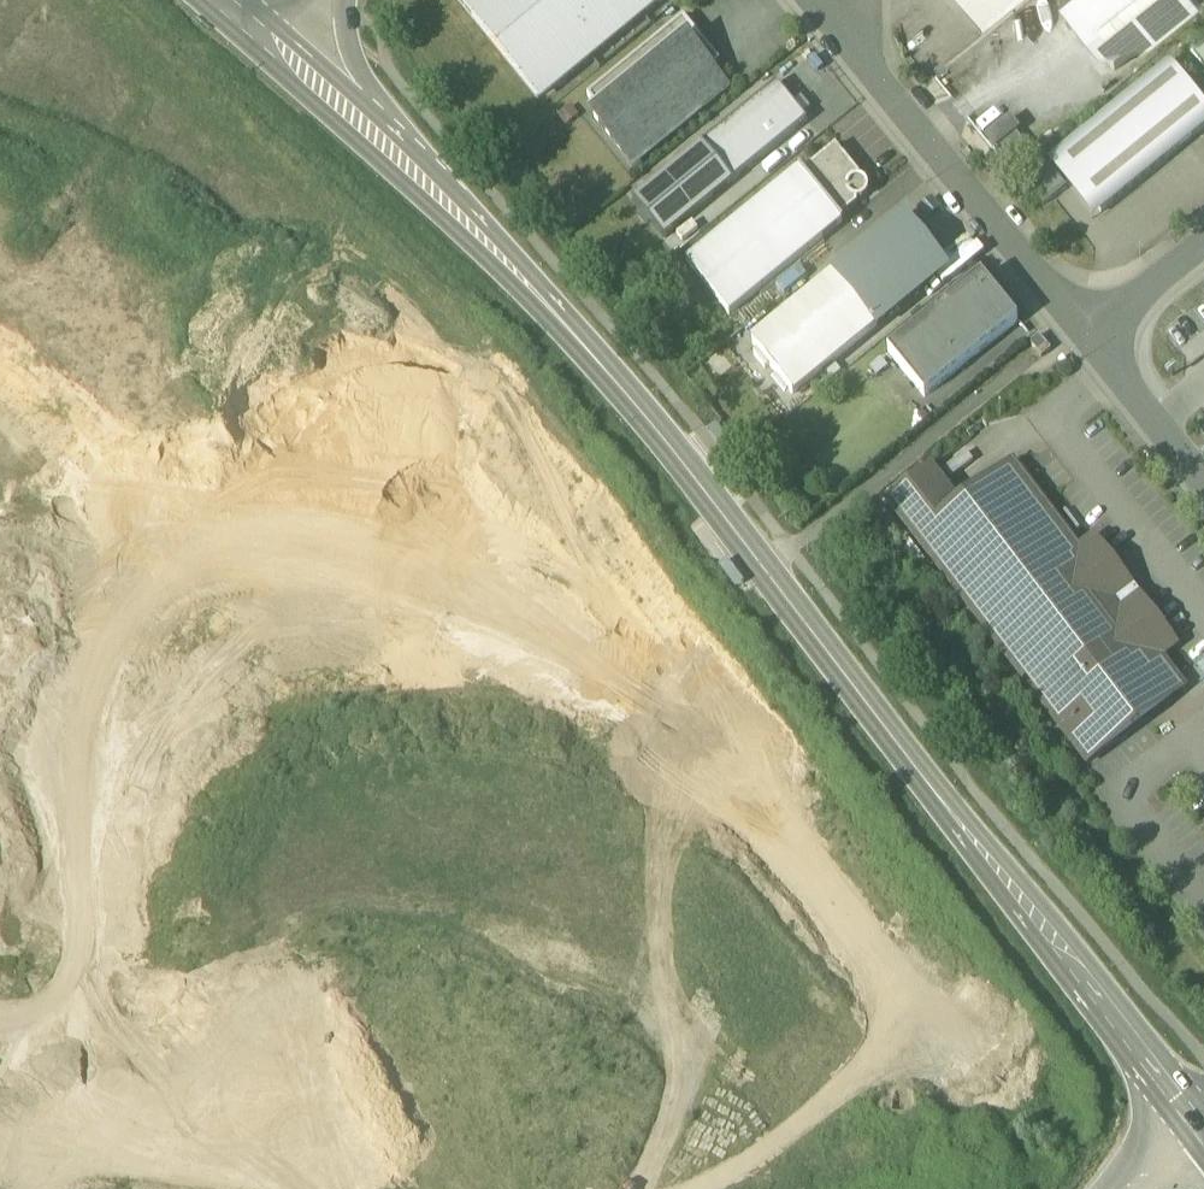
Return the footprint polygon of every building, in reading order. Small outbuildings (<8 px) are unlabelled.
[(539,96),(657,0),(460,0),(539,96)] [(982,23),(1010,0),(963,0),(982,23)] [(1114,70),(1199,1),(1198,0),(1062,0),(1059,2),(1114,70)] [(683,16),(587,94),(600,110),(687,40),(701,56),(710,49),(683,16)] [(1203,68),(1203,39),(1190,51),(1203,68)] [(594,115),(632,162),(726,87),(710,68),(701,56),(687,40),(600,110),(594,115)] [(719,61),(710,49),(701,56),(710,68),(719,61)] [(1101,211),(1203,128),(1203,105),(1169,63),(1056,155),(1101,211)] [(702,144),(733,181),(807,121),(777,83),(702,144)] [(984,139),(993,150),(1015,132),(1019,129),(1010,117),(984,139)] [(1034,154),(1015,132),(993,150),(1011,172),(1034,154)] [(702,144),(633,200),(663,237),(733,181),(702,144)] [(835,146),(803,173),(840,218),(856,205),(857,201),(862,200),(866,197),(868,190),(866,184),(863,181),(859,179),(859,176),(835,146)] [(1101,211),(1056,155),(1047,162),(1092,219),(1101,211)] [(1024,182),(1043,204),(1065,186),(1047,163),(1024,182)] [(843,222),(840,218),(803,173),(800,169),(686,261),(729,314),(843,222)] [(904,220),(836,275),(877,324),(944,270),(930,252),(904,220)] [(930,252),(944,270),(955,261),(941,243),(930,252)] [(792,393),(877,324),(836,275),(752,343),(792,393)] [(888,353),(924,398),(1018,322),(982,277),(888,353)] [(1029,344),(1041,359),(1051,351),(1039,336),(1029,344)] [(916,538),(1087,762),(1118,739),(1116,736),(1116,737),(1110,729),(1174,680),(1175,680),(1177,679),(1160,656),(1079,550),(1041,500),(1012,463),(958,504),(930,468),(890,498),(889,498),(887,500),(889,502),(916,537),(916,538)] [(1094,538),(1079,550),(1160,656),(1175,644),(1094,538)] [(1116,736),(1118,739),(1184,688),(1177,679),(1175,680),(1174,680),(1110,729),(1116,737),(1116,736)]
